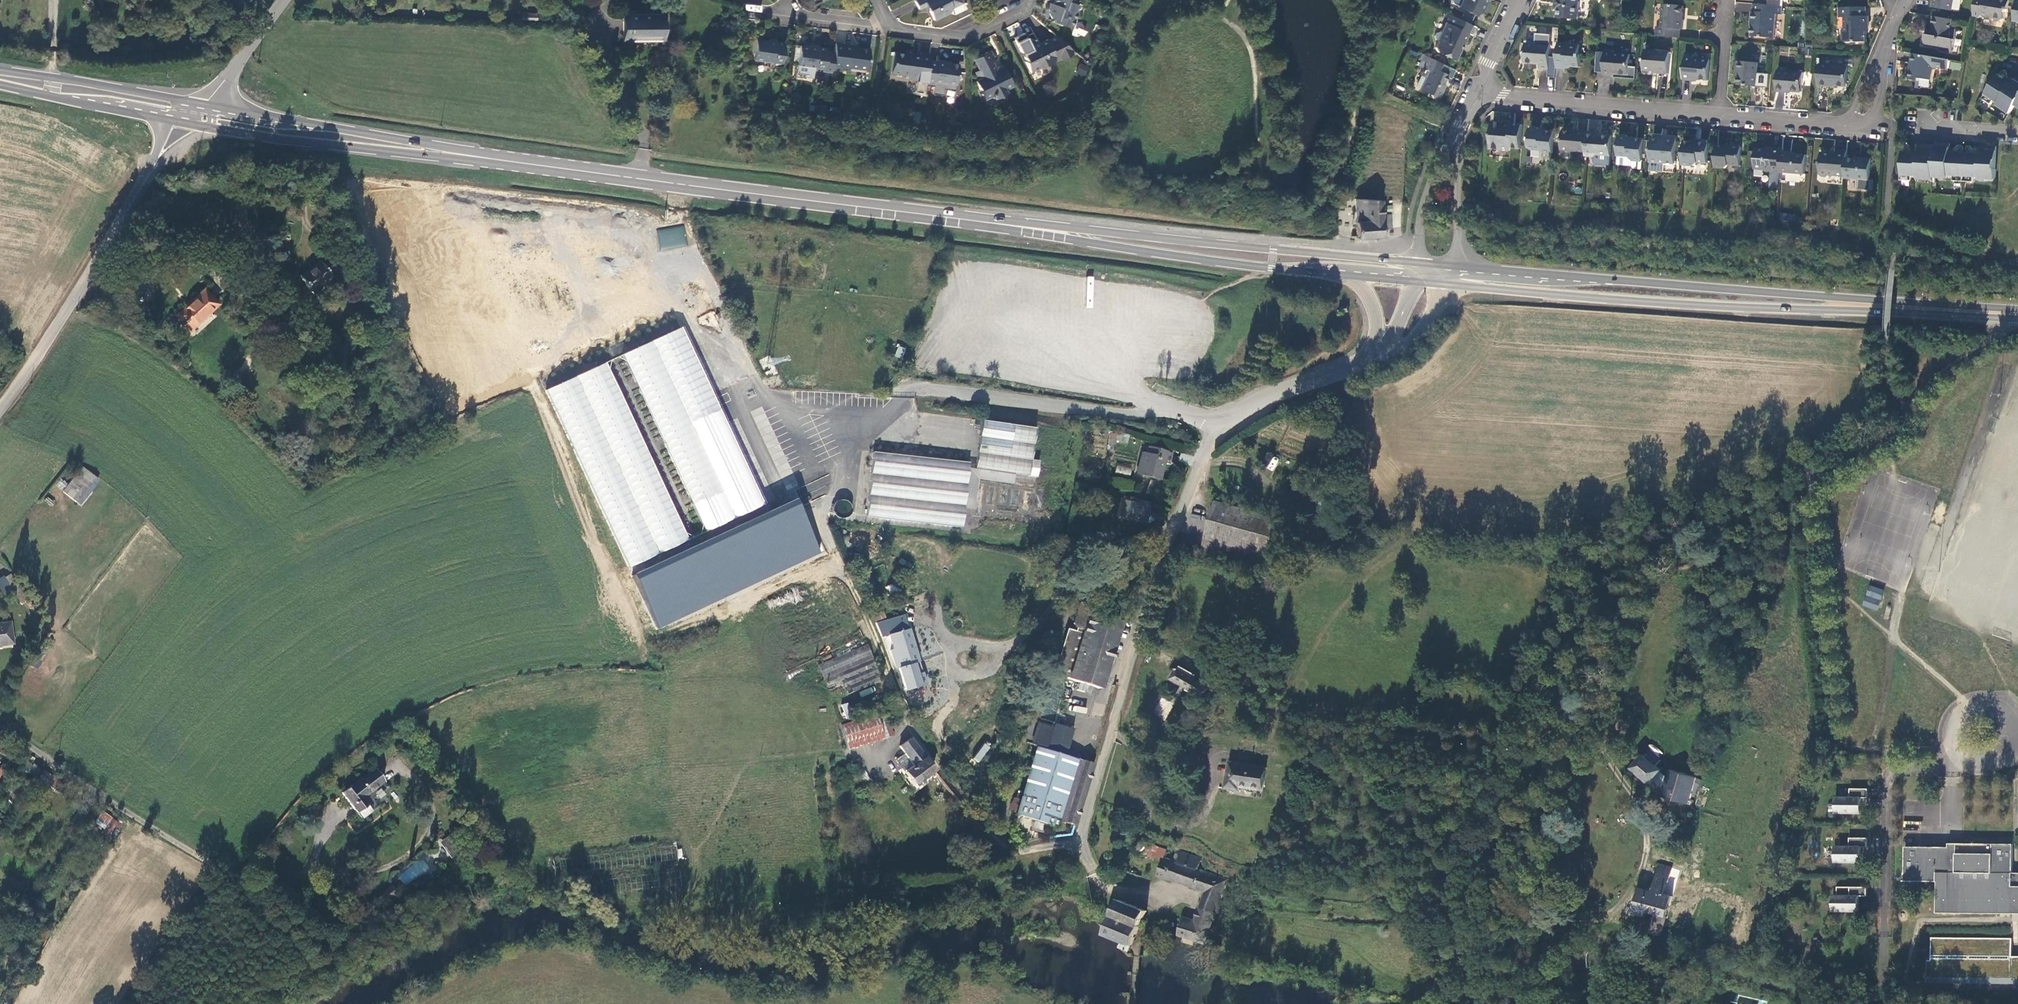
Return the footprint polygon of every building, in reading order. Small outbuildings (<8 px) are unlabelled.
[(913,1),(917,10),(925,6),(932,21),(947,14),(949,9),(959,4),(958,0),(915,0),(913,1)] [(1079,0),(1055,0),(1053,4),(1050,3),(1048,8),(1050,9),(1055,19),(1054,21),(1071,27),(1079,5),(1077,4),(1079,0)] [(1451,1),(1452,4),(1458,6),(1458,7),(1476,16),(1477,14),(1482,12),(1487,1),(1487,0),(1452,0),(1451,1)] [(1579,0),(1556,0),(1555,10),(1558,10),(1557,19),(1577,20),(1579,0)] [(1935,8),(1952,10),(1952,9),(1959,10),(1961,0),(1936,0),(1935,8)] [(1974,18),(1980,19),(1983,17),(1992,19),(1994,24),(2000,25),(2004,20),(2006,13),(2008,11),(2010,1),(2003,0),(1977,0),(1974,18)] [(1658,27),(1657,37),(1680,39),(1681,30),(1684,30),(1684,20),(1683,20),(1684,6),(1665,4),(1663,27),(1658,27)] [(1782,15),(1782,6),(1781,6),(1763,5),(1755,4),(1754,12),(1753,12),(1752,22),(1753,22),(1752,37),(1774,39),(1777,14),(1782,15)] [(1867,8),(1842,8),(1842,19),(1846,18),(1846,27),(1843,30),(1844,41),(1846,43),(1867,42),(1867,27),(1869,27),(1869,17),(1867,17),(1867,8)] [(622,12),(622,46),(631,46),(631,40),(660,40),(660,46),(664,46),(664,15),(633,15),(633,12),(622,12)] [(1471,35),(1475,27),(1449,14),(1447,19),(1440,32),(1439,32),(1436,33),(1434,36),(1436,41),(1438,42),(1436,48),(1437,52),(1455,61),(1460,50),(1459,46),(1461,42),(1464,43),(1468,34),(1471,35)] [(1952,29),(1954,21),(1933,17),(1930,36),(1927,36),(1926,46),(1939,48),(1940,51),(1952,53),(1957,30),(1952,29)] [(1072,32),(1083,39),(1089,29),(1077,23),(1072,32)] [(1059,37),(1050,41),(1041,45),(1039,42),(1036,43),(1030,43),(1031,45),(1026,47),(1028,51),(1025,52),(1025,55),(1028,61),(1026,62),(1031,72),(1040,68),(1042,69),(1050,66),(1050,65),(1077,54),(1059,37)] [(780,67),(783,44),(755,41),(752,60),(771,63),(771,66),(780,67)] [(851,45),(842,44),(834,43),(833,52),(831,68),(848,71),(849,66),(866,68),(869,49),(857,48),(851,47),(851,45)] [(1580,46),(1559,44),(1557,69),(1565,70),(1565,67),(1580,69),(1582,57),(1579,56),(1580,46)] [(813,71),(830,73),(831,68),(833,52),(825,51),(825,49),(799,45),(795,76),(812,78),(813,71)] [(1549,71),(1551,46),(1527,45),(1525,64),(1540,65),(1540,70),(1549,71)] [(994,57),(990,49),(975,57),(976,61),(975,61),(978,69),(980,73),(975,76),(977,79),(975,80),(981,94),(986,92),(993,94),(994,97),(1007,92),(1005,88),(1011,85),(1002,65),(996,67),(994,66),(991,60),(994,57)] [(915,80),(919,55),(909,53),(909,55),(892,52),(889,73),(906,75),(906,79),(915,80)] [(1628,76),(1631,56),(1614,55),(1614,52),(1606,52),(1604,76),(1612,77),(1612,75),(1628,76)] [(1671,54),(1646,52),(1644,71),(1659,72),(1659,74),(1669,75),(1671,54)] [(1948,70),(1949,60),(1913,54),(1912,64),(1914,65),(1912,81),(1921,82),(1922,80),(1932,82),(1934,70),(1936,68),(1948,70)] [(1444,75),(1448,67),(1423,55),(1420,61),(1425,64),(1422,69),(1427,71),(1419,90),(1428,95),(1430,99),(1434,101),(1438,99),(1442,92),(1441,88),(1446,76),(1444,75)] [(1686,55),(1684,82),(1692,82),(1692,81),(1709,82),(1710,61),(1694,60),(1694,56),(1686,55)] [(934,61),(927,60),(924,86),(932,87),(933,82),(954,85),(957,64),(943,62),(943,61),(934,59),(934,61)] [(1949,68),(1960,70),(1961,62),(1950,60),(1949,68)] [(1757,88),(1759,64),(1737,63),(1737,71),(1739,71),(1738,86),(1757,88)] [(1076,74),(1087,76),(1089,66),(1079,64),(1076,74)] [(1849,68),(1820,66),(1819,87),(1832,88),(1832,86),(1847,87),(1849,68)] [(1802,73),(1778,72),(1777,92),(1786,93),(1787,91),(1801,92),(1802,73)] [(2016,75),(2011,82),(1998,74),(1983,98),(1991,104),(1993,101),(1997,104),(1996,105),(2010,114),(2016,105),(2017,106),(2017,77),(2016,75)] [(1512,150),(1521,151),(1523,130),(1494,127),(1491,151),(1512,153),(1512,150)] [(1543,154),(1553,155),(1555,133),(1541,131),(1540,129),(1534,129),(1531,131),(1529,148),(1532,151),(1540,151),(1543,154)] [(1562,152),(1586,154),(1588,134),(1578,133),(1576,134),(1564,132),(1562,152)] [(1597,134),(1588,134),(1586,154),(1586,157),(1595,158),(1597,156),(1611,157),(1613,138),(1596,136),(1597,134)] [(1623,136),(1620,139),(1618,157),(1628,157),(1634,161),(1643,162),(1645,140),(1632,139),(1627,136),(1623,136)] [(1662,141),(1652,140),(1651,163),(1675,165),(1677,140),(1663,139),(1662,141)] [(1692,143),(1685,142),(1683,166),(1694,167),(1697,163),(1708,164),(1709,144),(1707,141),(1695,140),(1692,143)] [(1995,169),(1996,146),(1981,145),(1980,157),(1973,157),(1973,154),(1958,153),(1958,155),(1950,154),(1951,144),(1935,143),(1935,146),(1920,145),(1919,155),(1911,155),(1911,153),(1903,152),(1901,180),(1912,181),(1912,178),(1917,178),(1917,180),(1932,180),(1932,178),(1948,179),(1949,177),(1954,178),(1954,181),(1974,182),(1974,179),(1979,180),(1979,181),(1987,182),(1987,180),(1995,180),(1996,170),(1995,169)] [(1732,147),(1717,146),(1715,169),(1725,169),(1729,165),(1740,166),(1742,148),(1739,145),(1735,145),(1732,147)] [(1772,173),(1780,174),(1780,173),(1782,152),(1782,150),(1773,149),(1773,151),(1757,150),(1755,169),(1765,170),(1765,171),(1772,172),(1772,173)] [(1830,176),(1845,177),(1847,159),(1847,151),(1839,151),(1839,153),(1833,152),(1833,154),(1822,153),(1820,175),(1823,177),(1828,177),(1830,176)] [(1791,153),(1782,152),(1780,173),(1804,175),(1806,156),(1791,155),(1791,153)] [(1861,160),(1847,159),(1845,177),(1845,178),(1869,181),(1871,159),(1862,158),(1861,160)] [(1779,191),(1780,174),(1772,173),(1771,190),(1779,191)] [(1355,199),(1357,239),(1382,237),(1382,229),(1381,214),(1381,200),(1355,199)] [(1390,229),(1389,214),(1381,214),(1382,229),(1390,229)] [(315,293),(334,279),(322,262),(302,276),(315,293)] [(295,277),(277,267),(269,281),(287,291),(295,277)] [(217,303),(204,288),(176,314),(190,328),(217,303)] [(701,532),(762,508),(690,328),(551,383),(624,567),(686,543),(616,368),(632,361),(701,532)] [(897,346),(895,357),(903,358),(905,347),(897,346)] [(1034,429),(981,421),(975,462),(974,469),(1035,478),(1037,462),(1030,461),(1034,429)] [(1115,441),(1127,443),(1129,436),(1110,432),(1107,449),(1111,450),(1112,446),(1114,447),(1115,441)] [(1150,441),(1149,447),(1165,451),(1167,445),(1150,441)] [(1147,453),(1143,452),(1138,474),(1158,479),(1162,465),(1167,466),(1170,454),(1166,453),(1166,452),(1165,451),(1149,447),(1147,453)] [(1178,460),(1190,466),(1193,457),(1182,452),(1178,460)] [(967,463),(872,453),(865,517),(960,528),(967,463)] [(1273,456),(1266,467),(1272,471),(1279,460),(1273,456)] [(1115,472),(1130,475),(1131,467),(1116,465),(1115,472)] [(78,469),(66,484),(79,494),(90,479),(78,469)] [(844,498),(834,507),(842,517),(853,508),(844,498)] [(1148,506),(1149,504),(1130,498),(1125,519),(1149,524),(1151,518),(1147,517),(1150,506),(1148,506)] [(1202,552),(1223,558),(1265,569),(1279,519),(1217,501),(1202,552)] [(1192,513),(1189,522),(1198,525),(1201,516),(1192,513)] [(1095,549),(1097,538),(1081,536),(1079,546),(1095,549)] [(4,575),(0,577),(0,589),(4,594),(13,588),(4,575)] [(1884,591),(1871,586),(1868,595),(1881,599),(1884,591)] [(1053,672),(1099,688),(1119,623),(1113,621),(1115,617),(1105,614),(1104,618),(1099,617),(1102,608),(1093,606),(1096,597),(1088,595),(1081,601),(1073,626),(1083,629),(1082,631),(1068,627),(1053,672)] [(1880,601),(1868,597),(1865,605),(1878,610),(1880,601)] [(882,638),(888,636),(889,635),(876,599),(868,601),(882,638)] [(0,628),(0,649),(14,647),(11,627),(0,628)] [(909,660),(915,659),(907,630),(889,635),(888,636),(892,650),(889,652),(895,669),(898,669),(904,692),(917,688),(911,669),(909,660)] [(869,645),(818,662),(825,683),(840,678),(846,693),(881,681),(869,645)] [(918,667),(915,659),(909,660),(911,669),(918,667)] [(1208,685),(1217,668),(1204,660),(1195,676),(1180,668),(1172,681),(1203,699),(1210,686),(1208,685)] [(1168,679),(1172,681),(1180,668),(1176,666),(1168,679)] [(1162,693),(1153,714),(1166,720),(1175,698),(1162,693)] [(837,713),(841,726),(855,722),(851,710),(837,713)] [(878,714),(886,738),(896,734),(888,712),(878,714)] [(841,726),(849,749),(886,738),(878,714),(855,722),(841,726)] [(1033,716),(1024,742),(1036,746),(1044,748),(1053,722),(1033,716)] [(392,732),(381,740),(386,747),(397,739),(392,732)] [(933,770),(910,739),(900,746),(904,753),(894,759),(912,785),(933,770)] [(981,764),(991,746),(984,742),(974,760),(981,764)] [(15,767),(20,760),(0,745),(0,756),(15,767)] [(1094,766),(1044,748),(1036,746),(1014,811),(1053,827),(1056,820),(1073,826),(1094,766)] [(1662,771),(1644,755),(1633,768),(1651,784),(1662,771)] [(37,772),(20,760),(15,767),(32,779),(37,772)] [(964,776),(976,764),(972,760),(960,772),(964,776)] [(1242,787),(1264,790),(1268,768),(1231,763),(1226,788),(1241,790),(1242,787)] [(1698,778),(1670,769),(1664,795),(1690,805),(1698,778)] [(384,784),(374,770),(341,794),(356,815),(367,808),(362,800),(384,784)] [(1836,811),(1863,811),(1863,796),(1869,796),(1869,787),(1852,786),(1852,795),(1836,796),(1836,811)] [(104,810),(94,822),(111,836),(121,824),(104,810)] [(451,833),(440,843),(452,858),(464,848),(451,833)] [(1869,836),(1851,836),(1851,844),(1836,844),(1836,859),(1862,860),(1862,846),(1868,846),(1869,836)] [(1146,846),(1141,843),(1137,848),(1142,851),(1146,846)] [(2014,872),(2014,843),(1951,843),(1951,846),(1906,845),(1906,879),(1938,879),(1938,912),(2014,913),(2017,913),(2017,872),(2014,872)] [(1145,854),(1163,860),(1164,858),(1166,850),(1149,844),(1145,854)] [(1184,917),(1179,936),(1207,944),(1216,914),(1219,915),(1222,905),(1220,904),(1227,880),(1198,869),(1201,859),(1180,852),(1177,862),(1164,858),(1163,860),(1158,876),(1204,893),(1195,920),(1184,917)] [(405,886),(429,868),(422,858),(398,877),(405,886)] [(1267,868),(1268,858),(1259,858),(1258,867),(1267,868)] [(1658,915),(1654,931),(1662,934),(1674,896),(1666,893),(1673,868),(1661,864),(1650,896),(1642,894),(1637,907),(1640,909),(1640,912),(1645,914),(1647,911),(1658,915)] [(1868,885),(1839,885),(1838,894),(1834,894),(1834,910),(1860,909),(1860,894),(1869,895),(1868,885)] [(384,896),(388,902),(399,894),(395,888),(384,896)] [(1147,912),(1119,900),(1104,936),(1131,948),(1136,936),(1140,929),(1147,912)] [(1149,933),(1140,929),(1136,936),(1146,940),(1149,933)] [(2013,955),(2013,937),(1932,937),(1932,960),(1928,960),(1928,977),(1928,982),(2017,983),(2017,955),(2013,955)]
